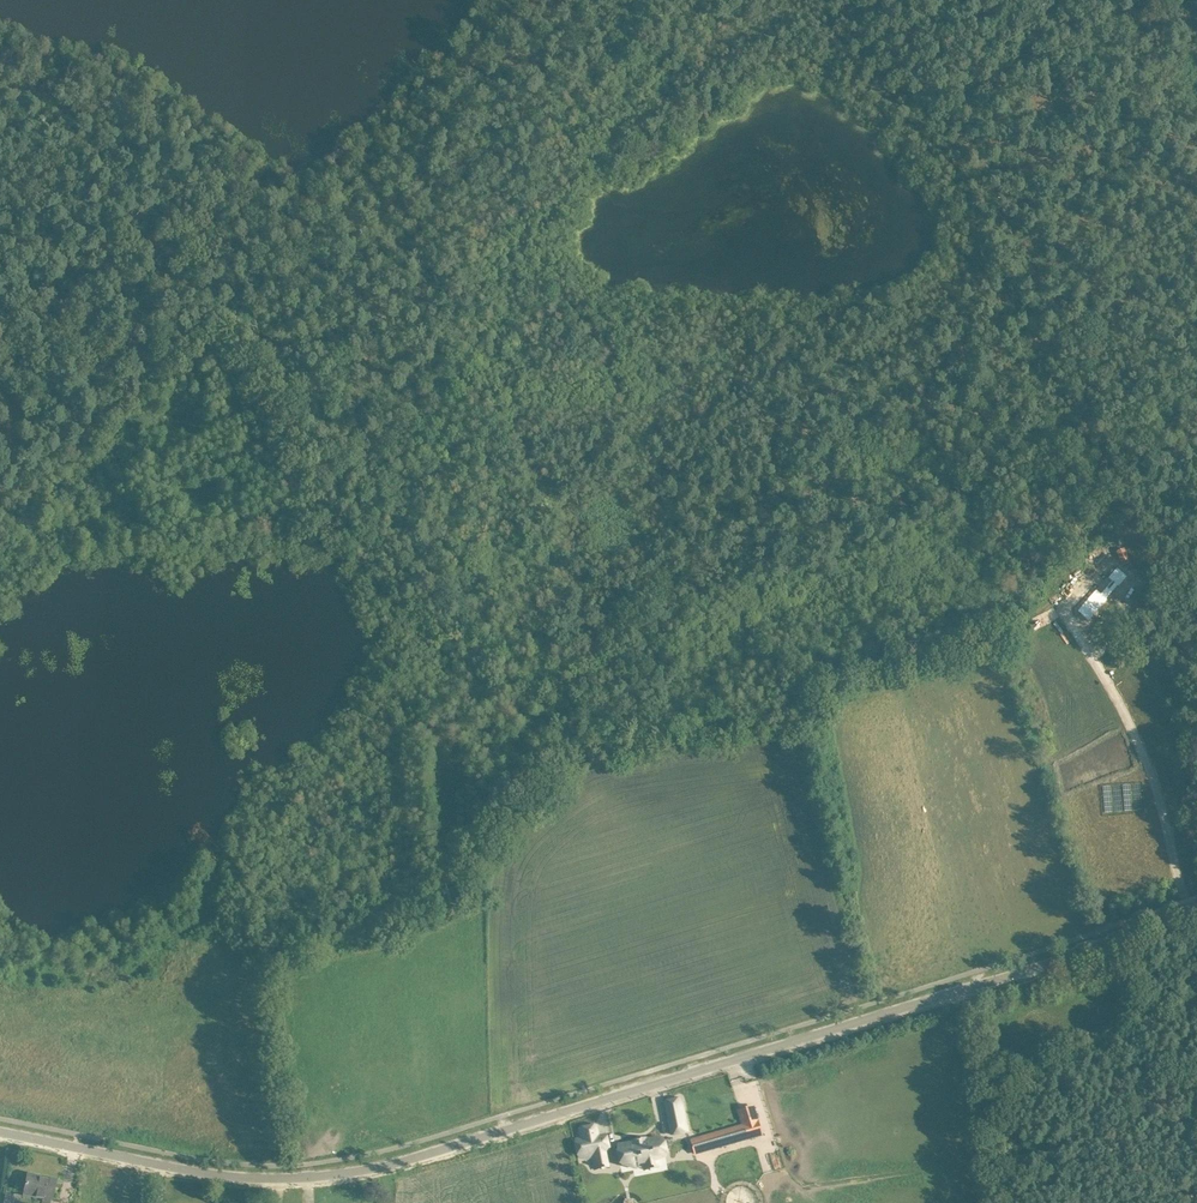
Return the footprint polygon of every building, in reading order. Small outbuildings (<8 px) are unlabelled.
[(1124,547),(1116,550),(1122,565),(1130,561),(1124,547)] [(1095,590),(1076,611),(1088,621),(1107,599),(1106,599),(1117,586),(1118,587),(1126,577),(1116,568),(1107,578),(1111,581),(1100,594),(1095,590)] [(804,1070),(782,1076),(784,1085),(807,1080),(804,1070)] [(633,1118),(669,1109),(666,1098),(630,1107),(633,1118)] [(752,1106),(740,1110),(745,1126),(757,1122),(752,1106)] [(688,1131),(685,1116),(669,1119),(672,1134),(688,1131)] [(582,1139),(576,1140),(580,1156),(592,1153),(596,1170),(609,1167),(604,1150),(609,1149),(605,1134),(598,1135),(595,1126),(580,1130),(582,1139)] [(691,1141),(695,1153),(749,1138),(745,1126),(691,1141)] [(639,1141),(619,1145),(622,1157),(629,1156),(630,1163),(644,1160),(646,1170),(659,1167),(657,1158),(665,1156),(662,1139),(639,1143),(639,1141)] [(25,1186),(24,1194),(42,1198),(41,1202),(50,1202),(50,1200),(52,1200),(56,1182),(40,1179),(41,1177),(27,1175),(25,1186)] [(2,1202),(13,1202),(13,1197),(20,1197),(20,1194),(4,1192),(2,1202)]
